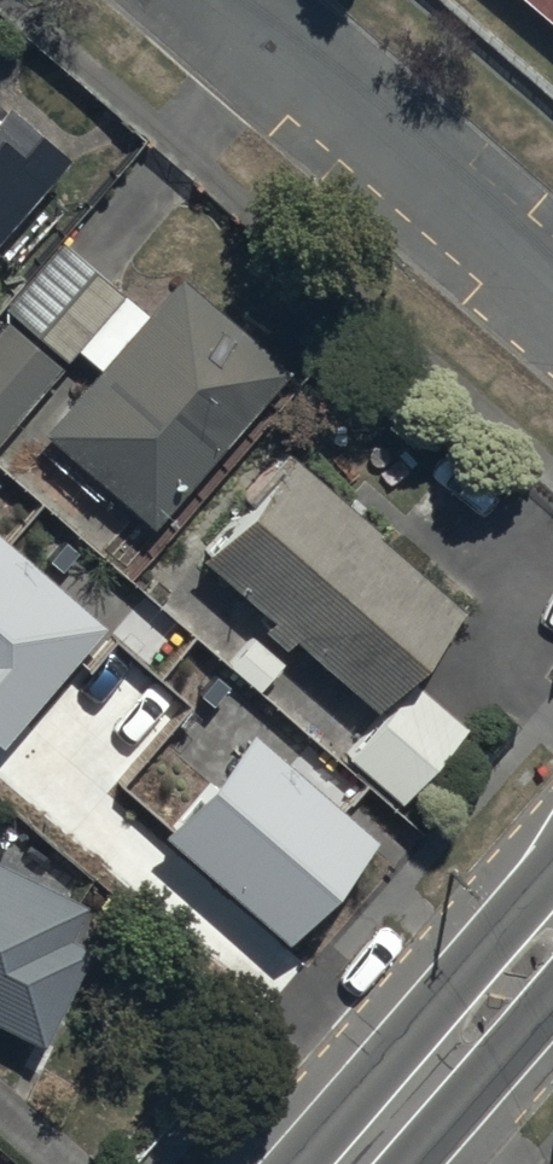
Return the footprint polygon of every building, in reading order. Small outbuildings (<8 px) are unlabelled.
[(67,149),(5,98),(0,104),(0,230),(67,149)] [(143,309),(58,237),(4,300),(67,353),(72,347),(95,366),(39,432),(152,528),(288,368),(175,272),(143,309)] [(3,319),(0,322),(0,434),(58,366),(3,319)] [(378,704),(460,604),(277,453),(194,554),(249,599),(240,609),(284,645),(293,635),(378,704)] [(105,624),(0,534),(0,745),(105,624)] [(464,724),(409,679),(347,756),(402,800),(464,724)] [(375,841),(252,735),(164,836),(287,942),(375,841)] [(86,899),(0,859),(0,1018),(43,1039),(88,944),(69,935),(86,899)]
